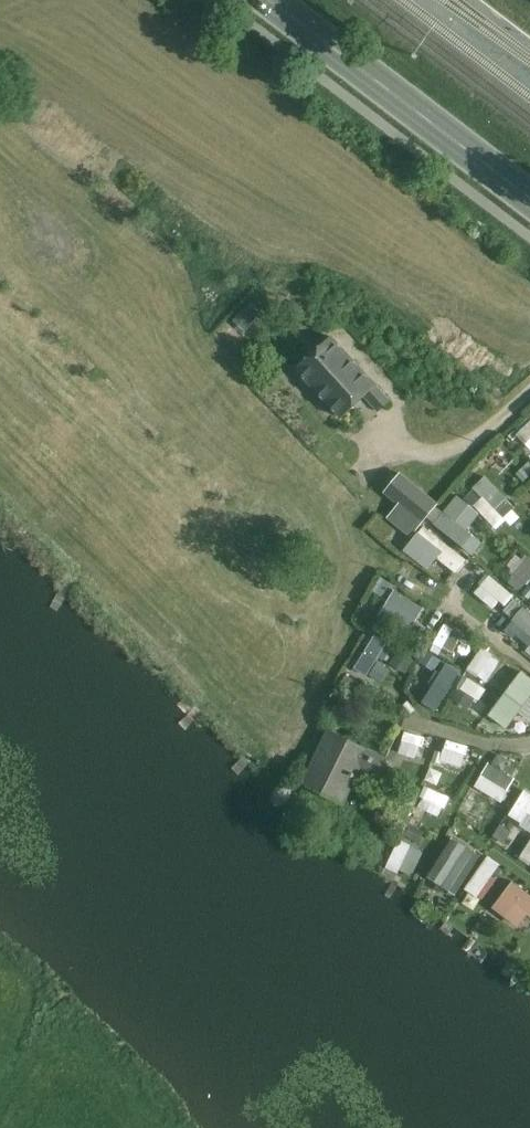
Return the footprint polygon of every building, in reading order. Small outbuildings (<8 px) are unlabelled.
[(252,301),(234,317),(246,330),(263,313),(252,301)] [(333,338),(298,370),(342,419),(375,388),(375,384),(333,338)] [(516,433),(529,447),(529,419),(516,433)] [(400,503),(415,486),(401,474),(386,491),(400,503)] [(485,474),(472,485),(483,497),(474,504),(495,526),(516,507),(485,474)] [(415,486),(400,503),(402,505),(424,523),(439,506),(415,486)] [(473,553),(482,541),(466,528),(479,511),(456,493),(433,523),(473,553)] [(424,523),(402,505),(392,517),(413,535),(424,523)] [(510,581),(523,590),(529,580),(529,555),(529,554),(510,581)] [(489,573),(474,591),(497,611),(512,593),(489,573)] [(378,614),(410,632),(424,606),(393,588),(378,614)] [(522,604),(511,616),(522,626),(517,632),(529,644),(529,612),(522,604)] [(450,654),(463,634),(445,622),(432,643),(450,654)] [(353,667),(367,675),(387,641),(373,633),(353,667)] [(391,662),(408,671),(415,658),(398,649),(391,662)] [(425,652),(421,663),(437,668),(441,657),(425,652)] [(442,661),(423,703),(440,711),(460,669),(442,661)] [(487,712),(511,731),(529,707),(529,678),(520,670),(487,712)] [(477,703),(487,688),(466,675),(457,690),(477,703)] [(327,730),(302,782),(342,803),(361,765),(379,774),(387,759),(327,730)] [(399,752),(418,757),(423,735),(404,730),(399,752)] [(502,801),(517,772),(490,759),(476,788),(502,801)] [(472,787),(459,810),(484,824),(497,801),(472,787)] [(507,813),(529,828),(529,791),(524,787),(507,813)] [(438,820),(449,796),(431,788),(421,812),(438,820)] [(507,815),(502,825),(517,834),(523,824),(507,815)] [(455,894),(481,854),(452,836),(426,876),(455,894)] [(413,877),(423,849),(397,839),(386,867),(413,877)] [(485,854),(466,889),(480,896),(498,861),(485,854)] [(529,924),(529,892),(509,880),(492,909),(527,930),(529,924)]
